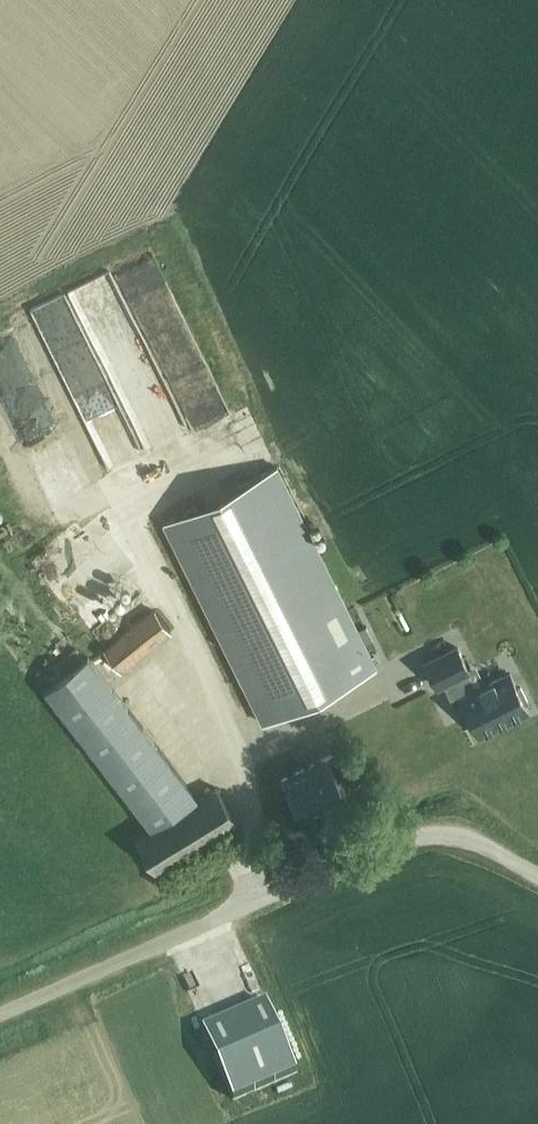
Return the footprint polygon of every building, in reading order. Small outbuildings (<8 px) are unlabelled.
[(154,254),(119,272),(169,369),(174,366),(187,391),(215,376),(201,349),(202,348),(154,254)] [(75,299),(141,438),(165,427),(100,287),(75,299)] [(36,322),(72,421),(97,412),(61,313),(36,322)] [(0,351),(0,383),(23,431),(32,426),(47,457),(63,450),(12,345),(0,351)] [(132,473),(116,426),(86,436),(102,483),(132,473)] [(164,522),(264,723),(376,668),(277,467),(164,522)] [(70,560),(83,551),(73,536),(59,546),(70,560)] [(106,650),(122,670),(172,632),(156,611),(106,650)] [(479,734),(529,710),(525,703),(528,701),(521,687),(518,688),(510,673),(474,691),(464,672),(469,670),(458,647),(426,663),(437,686),(443,683),(449,694),(455,691),(459,699),(457,700),(458,701),(461,699),(479,734)] [(136,838),(159,873),(239,822),(216,786),(198,798),(89,656),(46,690),(152,827),(136,838)] [(339,779),(351,773),(340,750),(282,779),(302,820),(348,797),(339,779)] [(267,1003),(203,1031),(233,1101),(298,1074),(267,1003)]
